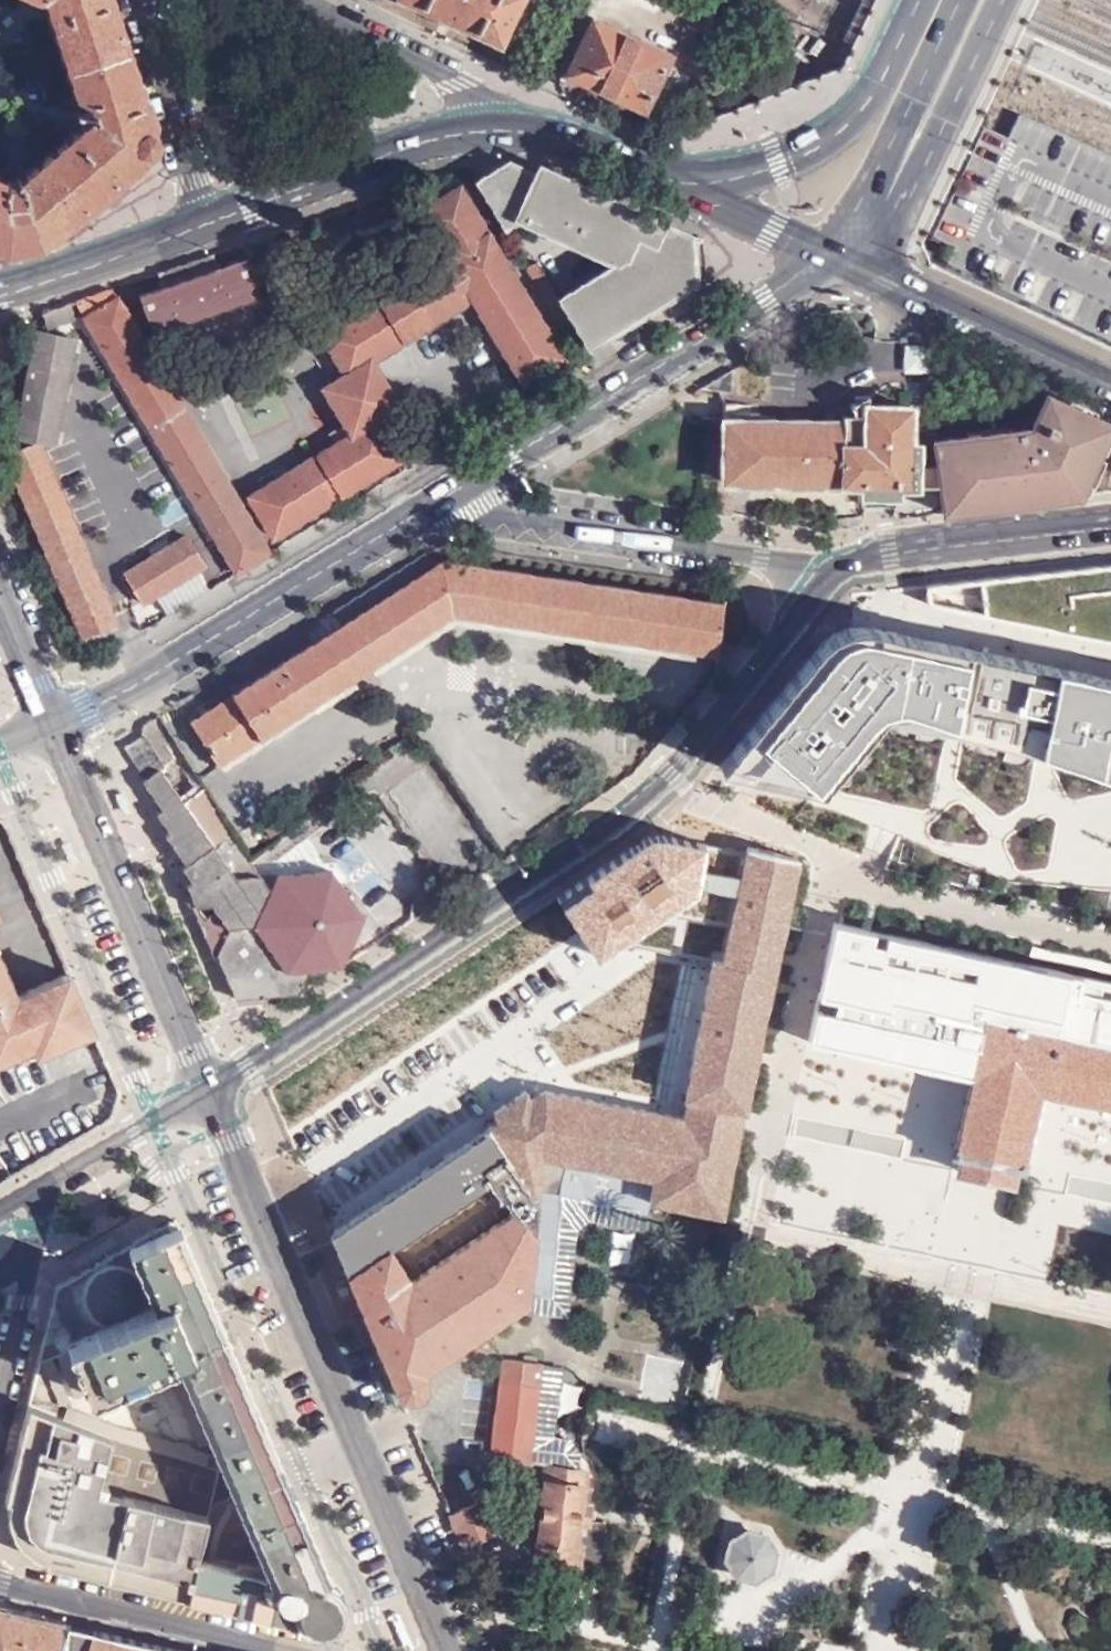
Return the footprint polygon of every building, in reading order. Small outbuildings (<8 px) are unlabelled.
[(38,244),(148,149),(152,131),(112,0),(46,0),(73,96),(90,101),(73,108),(77,120),(85,123),(21,179),(11,175),(9,179),(0,175),(0,245),(5,247),(38,244)] [(511,0),(391,0),(490,43),(511,0)] [(641,103),(667,48),(590,13),(563,68),(641,103)] [(821,116),(814,85),(756,98),(763,129),(821,116)] [(573,322),(589,348),(695,282),(692,240),(541,169),(537,177),(511,166),(479,185),(505,228),(520,218),(616,264),(559,299),(573,322)] [(472,300),(525,384),(564,361),(461,189),(420,213),(448,259),(323,336),(347,377),(325,390),(352,436),(250,499),(274,536),(400,460),(377,421),(400,408),(372,362),(472,300)] [(212,255),(156,275),(161,290),(139,297),(151,335),(253,302),(240,263),(217,270),(212,255)] [(563,327),(573,322),(559,299),(536,262),(528,266),(526,268),(563,327)] [(75,303),(235,574),(269,554),(112,290),(75,303)] [(70,304),(44,313),(49,328),(75,320),(70,304)] [(54,445),(75,340),(38,333),(16,437),(54,445)] [(928,374),(929,349),(904,346),(902,372),(928,374)] [(1046,395),(1030,430),(1011,432),(1012,443),(997,445),(994,434),(934,442),(942,514),(999,506),(1080,498),(1110,428),(1110,426),(1086,414),(1082,421),(1068,414),(1072,408),(1046,395)] [(864,423),(726,421),(724,482),(864,484),(864,506),(894,507),(895,486),(915,484),(915,447),(925,446),(925,433),(911,432),(910,406),(865,406),(864,423)] [(1086,414),(1072,408),(1068,414),(1082,421),(1086,414)] [(1012,443),(1011,432),(994,434),(997,445),(1012,443)] [(89,651),(122,638),(41,444),(8,458),(89,651)] [(145,604),(205,567),(185,535),(125,573),(145,604)] [(436,566),(427,552),(335,610),(333,611),(341,627),(197,719),(191,723),(218,767),(454,616),(716,656),(724,606),(443,562),(436,566)] [(1004,574),(924,585),(926,604),(1110,642),(1110,563),(1004,574)] [(1104,677),(871,628),(859,627),(848,628),(838,631),(831,635),(824,640),(818,646),(833,658),(814,680),(800,667),(746,732),(771,753),(754,775),(819,790),(860,740),(865,736),(873,732),(880,730),(887,729),(1067,759),(1110,774),(1110,679),(1104,677)] [(818,646),(800,667),(814,680),(833,658),(818,646)] [(746,732),(718,767),(754,775),(771,753),(746,732)] [(144,737),(139,739),(127,747),(143,774),(161,765),(144,737)] [(270,892),(250,862),(206,790),(183,805),(178,799),(176,796),(159,771),(145,780),(150,794),(161,810),(158,812),(163,826),(171,836),(168,838),(172,849),(185,869),(183,871),(191,884),(188,889),(196,909),(211,908),(226,931),(254,928),(270,892)] [(150,794),(145,780),(142,782),(150,794)] [(206,790),(201,783),(178,799),(183,805),(206,790)] [(163,826),(158,812),(155,814),(163,826)] [(678,990),(695,881),(673,844),(271,1075),(265,1114),(296,1167),(316,1155),(312,1155),(487,1054),(490,1037),(520,1019),(522,1007),(579,975),(678,990)] [(721,1219),(722,1216),(798,862),(749,853),(745,852),(722,964),(752,969),(744,1008),(706,1000),(685,1096),(687,1096),(682,1118),(543,1092),(532,1100),(526,1091),(494,1112),(497,1120),(491,1124),(494,1128),(558,1238),(562,1201),(647,1215),(649,1204),(720,1219),(721,1219)] [(335,969),(341,965),(363,919),(332,872),(277,877),(270,892),(254,928),(226,931),(215,954),(236,1001),(292,997),(302,991),(312,970),(335,969)] [(812,1045),(968,1076),(1039,1090),(1110,1104),(1110,980),(836,925),(812,1045)] [(40,1163),(113,1122),(121,1094),(68,972),(16,993),(0,951),(0,1071),(1,1074),(0,1075),(0,1095),(4,1105),(74,1074),(88,1102),(25,1138),(40,1163)] [(752,969),(722,964),(715,962),(706,1000),(744,1008),(752,969)] [(968,1076),(954,1147),(955,1148),(954,1153),(957,1154),(1021,1166),(1024,1167),(1039,1090),(968,1076)] [(1101,1125),(1098,1138),(1110,1141),(1110,1128),(1101,1125)] [(335,1230),(330,1236),(359,1305),(398,1398),(416,1398),(422,1394),(427,1381),(424,1371),(527,1303),(528,1298),(551,1299),(558,1238),(494,1128),(355,1217),(335,1230)] [(957,1154),(952,1177),(1014,1189),(1017,1172),(1020,1173),(1021,1166),(957,1154)] [(528,1298),(527,1303),(526,1315),(568,1320),(577,1233),(589,1224),(643,1234),(647,1215),(562,1201),(558,1238),(551,1299),(528,1298)] [(217,1467),(270,1444),(175,1220),(54,1289),(27,1404),(217,1467)] [(529,1460),(532,1434),(540,1363),(499,1358),(488,1461),(528,1466),(529,1460)] [(548,1434),(551,1406),(554,1407),(560,1366),(540,1363),(532,1434),(551,1436),(551,1435),(548,1434)] [(185,1595),(217,1467),(27,1404),(4,1502),(9,1503),(3,1526),(6,1538),(15,1549),(43,1558),(43,1561),(185,1595)] [(575,1469),(577,1452),(569,1440),(567,1438),(532,1434),(529,1460),(548,1461),(547,1465),(575,1469)] [(326,1578),(270,1444),(217,1467),(185,1595),(328,1628),(341,1620),(345,1607),(343,1597),(337,1591),(330,1576),(326,1578)] [(583,1487),(585,1471),(577,1471),(577,1469),(575,1469),(547,1465),(545,1465),(536,1560),(560,1562),(559,1571),(569,1572),(570,1564),(579,1565),(579,1566),(586,1567),(586,1564),(578,1563),(580,1542),(576,1541),(581,1486),(583,1487)] [(485,1501),(449,1516),(464,1550),(500,1536),(485,1501)] [(727,1569),(737,1584),(754,1589),(770,1579),(775,1560),(764,1545),(745,1540),(730,1551),(727,1569)] [(585,1577),(586,1567),(579,1566),(579,1565),(570,1564),(569,1572),(559,1571),(557,1591),(565,1592),(564,1604),(555,1602),(521,1599),(520,1609),(568,1614),(572,1576),(585,1577)] [(564,1604),(565,1592),(557,1591),(556,1600),(521,1597),(521,1599),(555,1602),(564,1604)] [(490,1612),(491,1615),(506,1616),(507,1608),(490,1607),(490,1612)] [(62,1622),(0,1608),(0,1650),(57,1650),(62,1622)]
